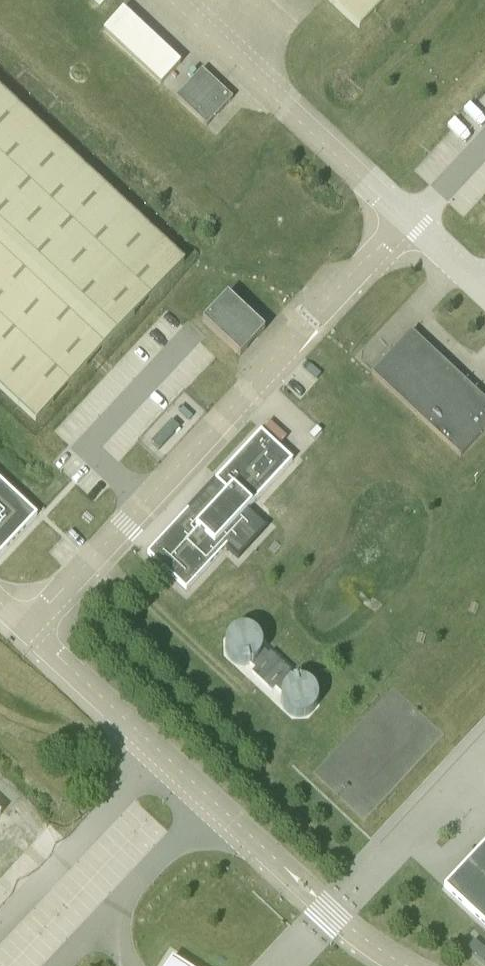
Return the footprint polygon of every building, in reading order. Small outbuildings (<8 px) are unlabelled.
[(386,0),(326,0),(358,30),(386,0)] [(181,64),(122,10),(102,32),(161,86),(181,64)] [(207,127),(232,98),(201,70),(176,99),(207,127)] [(0,89),(0,389),(36,422),(185,263),(0,89)] [(263,329),(227,295),(204,323),(241,355),(263,329)] [(460,456),(484,429),(484,400),(482,398),(411,331),(406,337),(401,332),(392,341),(397,346),(371,374),(460,456)] [(167,411),(142,438),(161,454),(186,428),(167,411)] [(166,530),(145,553),(184,589),(223,546),(235,557),(264,526),(245,508),(289,460),(258,431),(178,517),(184,523),(172,535),(166,530)] [(37,516),(0,482),(0,555),(37,516)] [(230,660),(233,662),(236,664),(239,665),(242,665),(246,665),(249,664),(255,669),(252,673),(272,692),(275,688),(281,694),(281,696),(280,699),(281,702),(282,706),(283,709),(286,712),(288,714),(291,716),(294,717),(298,717),(301,717),(305,716),(308,715),(311,713),(313,711),(315,708),(317,705),(317,701),(318,698),(317,695),(316,691),(315,688),(312,686),(310,683),(308,682),(305,681),(302,680),(298,680),(295,680),(288,674),(290,672),(270,653),(268,655),(262,649),(262,646),(262,643),(261,639),(259,636),(257,634),(254,631),(251,630),(248,628),(244,628),(241,628),(238,629),(234,630),(232,632),(229,634),(227,637),(226,640),(225,644),(225,647),(225,651),(226,654),(228,657),(230,660)] [(483,845),(445,886),(484,924),(484,843),(483,845)] [(467,949),(484,964),(484,950),(474,941),(467,949)]
